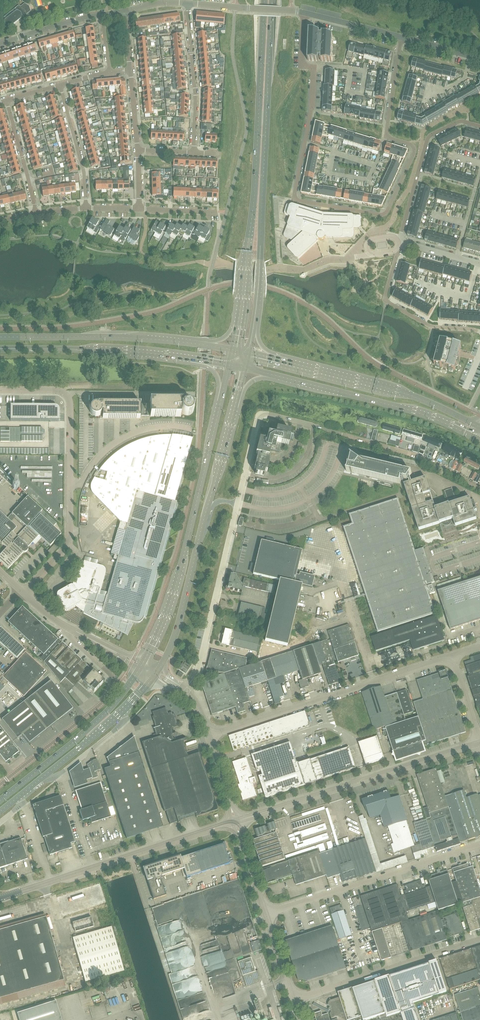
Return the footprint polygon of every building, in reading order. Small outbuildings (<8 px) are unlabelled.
[(22,21),(24,20),(28,16),(27,14),(31,11),(29,7),(29,6),(25,3),(21,7),(19,5),(8,14),(8,18),(4,20),(5,25),(10,28),(20,19),(22,21)] [(135,32),(136,37),(143,36),(143,34),(143,33),(142,30),(141,19),(135,20),(136,28),(139,28),(140,30),(141,31),(135,32)] [(333,36),(309,30),(308,60),(332,62),(333,36)] [(70,42),(69,40),(67,33),(61,35),(63,41),(64,44),(70,42)] [(40,48),(43,47),(44,52),(47,51),(46,46),(44,40),(38,41),(40,48)] [(34,43),(28,45),(31,54),(40,51),(37,42),(34,43)] [(356,45),(351,43),(349,52),(348,52),(346,58),(347,58),(353,59),(356,45)] [(28,45),(22,47),(25,55),(31,54),(28,45)] [(361,46),(356,45),(353,59),(354,54),(359,55),(361,46)] [(22,47),(17,49),(20,57),(25,55),(22,47)] [(17,49),(11,50),(14,59),(20,57),(17,49)] [(11,50),(5,52),(8,61),(14,59),(11,50)] [(0,54),(0,56),(2,63),(8,61),(5,52),(0,54)] [(392,53),(386,52),(382,66),(389,68),(390,62),(392,53)] [(78,71),(76,63),(75,61),(69,62),(70,65),(72,73),(78,71)] [(65,66),(62,67),(61,63),(59,64),(62,76),(67,74),(65,66)] [(55,69),(52,70),(51,66),(48,67),(52,79),(57,77),(55,69)] [(44,69),(44,72),(46,80),(52,79),(48,67),(46,68),(44,69)] [(479,94),(475,86),(471,88),(476,96),(479,94)] [(71,90),(73,96),(85,93),(84,90),(83,90),(83,88),(71,90)] [(476,96),(471,88),(467,91),(472,98),(476,96)] [(472,98),(467,91),(463,93),(468,101),(472,98)] [(73,96),(73,98),(74,101),(83,99),(82,99),(85,98),(84,96),(85,95),(85,93),(73,96)] [(468,101),(463,93),(459,95),(464,103),(468,101)] [(54,95),(46,98),(46,101),(43,102),(44,104),(56,101),(54,95)] [(464,103),(459,95),(456,97),(455,96),(455,97),(460,105),(464,103)] [(460,105),(455,97),(451,99),(456,107),(459,104),(460,105)] [(85,99),(83,99),(74,101),(76,107),(88,103),(87,101),(85,101),(85,99)] [(456,107),(451,99),(447,101),(452,109),(456,107)] [(452,109),(447,101),(443,103),(448,112),(449,112),(448,111),(452,109)] [(77,112),(88,109),(87,106),(88,106),(88,103),(76,107),(77,112)] [(448,112),(443,103),(444,104),(440,106),(444,114),(448,112)] [(46,112),(47,115),(58,111),(57,106),(49,109),(49,111),(46,112)] [(383,107),(377,106),(375,121),(380,122),(382,113),(383,107)] [(444,114),(440,106),(436,109),(441,116),(444,114)] [(19,117),(30,114),(31,113),(29,108),(17,112),(19,117)] [(441,116),(436,109),(432,111),(437,119),(441,116)] [(437,119),(432,111),(428,113),(433,121),(437,119)] [(433,121),(428,113),(424,115),(429,123),(433,121)] [(19,117),(20,122),(32,119),(31,116),(30,114),(19,117)] [(79,119),(80,125),(91,122),(90,119),(91,119),(90,116),(79,119)] [(63,118),(55,120),(52,121),(53,124),(52,124),(53,127),(65,123),(63,118)] [(22,127),(30,125),(34,124),(32,119),(20,122),(22,127)] [(325,124),(316,121),(314,129),(330,132),(331,129),(324,127),(325,124)] [(80,125),(81,130),(93,127),(93,124),(92,124),(91,122),(80,125)] [(95,132),(94,129),(93,127),(81,130),(83,135),(91,133),(95,132)] [(67,134),(66,129),(58,131),(55,132),(56,137),(67,134)] [(330,132),(314,129),(313,137),(322,139),(322,136),(329,137),(329,135),(330,132)] [(452,132),(456,140),(457,143),(459,142),(458,139),(461,137),(457,129),(452,132)] [(447,134),(451,142),(456,140),(452,132),(447,134)] [(69,139),(67,134),(56,137),(57,142),(58,142),(69,139)] [(443,137),(446,144),(451,142),(447,134),(443,137)] [(446,144),(443,137),(437,139),(441,147),(445,145),(446,148),(448,147),(446,144)] [(26,143),(28,148),(39,145),(38,139),(26,143)] [(70,144),(69,139),(58,142),(60,147),(62,147),(70,144)] [(13,146),(12,141),(4,143),(4,146),(3,145),(3,144),(1,145),(2,147),(1,147),(2,150),(13,146)] [(384,153),(390,154),(393,145),(387,144),(384,153)] [(28,148),(29,153),(41,150),(40,147),(39,145),(28,148)] [(392,162),(395,163),(400,148),(393,145),(390,154),(393,155),(391,162),(392,162)] [(400,148),(395,163),(399,165),(401,158),(404,159),(408,150),(400,148)] [(61,152),(61,155),(61,158),(73,155),(72,149),(64,152),(61,152)] [(41,153),(41,150),(29,153),(30,158),(39,156),(38,154),(41,153)] [(110,167),(110,163),(109,159),(108,156),(105,157),(106,162),(101,163),(102,168),(110,167)] [(103,160),(102,158),(90,161),(92,167),(100,164),(99,161),(103,160)] [(33,169),(42,167),(41,164),(44,163),(44,160),(32,164),(33,169)] [(64,163),(64,166),(64,168),(76,165),(75,160),(66,162),(64,163)] [(19,167),(18,162),(9,164),(7,165),(7,168),(7,170),(19,167)] [(392,162),(390,166),(399,170),(401,166),(399,165),(395,163),(392,162)] [(390,166),(388,171),(397,175),(399,170),(390,166)] [(158,169),(158,173),(152,173),(152,179),(163,179),(163,176),(162,176),(162,174),(164,174),(164,169),(158,169)] [(388,171),(386,176),(394,180),(397,175),(388,171)] [(68,178),(69,182),(70,192),(76,192),(75,183),(72,184),(71,181),(72,181),(71,177),(74,177),(73,174),(68,174),(68,178)] [(386,176),(384,180),(392,184),(394,180),(386,176)] [(313,180),(304,178),(303,185),(312,187),(318,188),(319,187),(319,184),(313,183),(313,180)] [(384,180),(382,185),(390,189),(392,184),(384,180)] [(318,188),(303,185),(301,193),(310,195),(311,191),(318,193),(318,188)] [(390,189),(382,185),(380,190),(381,190),(388,193),(390,189)] [(15,202),(13,194),(12,189),(7,190),(8,193),(10,204),(15,202)] [(373,196),(369,195),(368,204),(375,206),(378,190),(374,189),(373,196)] [(378,189),(378,190),(375,206),(382,207),(386,198),(380,197),(381,190),(380,190),(378,189)] [(163,192),(163,190),(152,190),(152,196),(156,196),(156,199),(163,199),(163,192)] [(289,206),(287,214),(294,216),(290,226),(302,230),(291,241),(293,243),(289,247),(298,257),(318,239),(319,239),(320,240),(321,240),(322,240),(323,240),(324,239),(325,239),(325,238),(325,237),(352,236),(351,226),(359,227),(359,218),(323,216),(289,206)] [(99,222),(92,218),(87,228),(96,233),(100,227),(97,225),(99,222)] [(106,219),(100,230),(110,236),(114,230),(107,226),(110,221),(106,219)] [(469,229),(477,231),(478,228),(473,226),(474,222),(471,221),(469,229)] [(151,230),(155,233),(160,225),(160,224),(158,223),(156,222),(151,230)] [(160,236),(163,232),(165,233),(168,229),(165,227),(160,224),(160,225),(155,233),(160,236)] [(172,233),(175,227),(170,224),(168,229),(165,233),(170,236),(172,234),(172,233)] [(181,228),(181,227),(176,225),(175,227),(172,233),(172,234),(177,236),(178,234),(181,228)] [(188,228),(187,228),(183,225),(181,227),(181,228),(178,234),(183,237),(184,234),(188,228)] [(191,234),(194,228),(189,225),(187,228),(188,228),(184,234),(189,237),(191,234)] [(204,229),(203,229),(198,226),(196,230),(194,228),(191,234),(199,238),(200,237),(199,237),(204,229)] [(119,227),(114,236),(119,239),(121,236),(120,236),(124,230),(119,227)] [(124,230),(120,236),(121,236),(126,239),(131,231),(125,227),(124,230)] [(134,228),(128,237),(136,242),(139,238),(136,236),(139,231),(134,228)] [(204,228),(203,229),(204,229),(199,237),(200,237),(205,240),(209,231),(204,228)] [(463,248),(470,249),(471,242),(472,240),(467,239),(466,240),(466,241),(465,241),(463,248)] [(397,288),(392,296),(397,299),(401,291),(397,288)] [(401,291),(397,299),(401,301),(406,293),(401,291)] [(406,293),(401,301),(405,304),(410,296),(406,293)] [(410,296),(405,304),(410,307),(410,306),(414,299),(410,296)] [(414,299),(410,306),(415,308),(419,301),(415,298),(414,299)] [(419,301),(415,308),(419,311),(424,303),(419,301)] [(424,303),(419,311),(423,314),(428,306),(424,303)] [(428,306),(423,314),(428,316),(432,309),(428,306)] [(438,347),(432,371),(452,376),(458,352),(438,347)] [(181,411),(182,411),(182,412),(183,412),(183,413),(184,414),(185,414),(186,415),(187,415),(188,415),(189,414),(190,414),(191,414),(192,413),(192,412),(193,412),(193,411),(193,410),(195,405),(189,403),(188,403),(187,403),(186,403),(185,403),(184,404),(183,404),(183,401),(177,401),(177,400),(176,400),(175,400),(174,400),(174,401),(150,401),(150,402),(150,416),(181,416),(181,411)] [(141,403),(109,403),(109,402),(108,401),(107,402),(107,403),(100,403),(100,406),(100,405),(99,405),(98,404),(97,404),(96,404),(95,404),(94,404),(89,406),(90,412),(91,413),(91,414),(92,414),(92,415),(93,415),(94,416),(95,416),(96,416),(97,416),(98,416),(99,416),(99,415),(100,415),(101,414),(101,413),(102,412),(103,412),(103,418),(140,418),(140,404),(141,404),(141,403)] [(49,420),(59,420),(59,410),(59,409),(58,408),(58,407),(57,406),(55,405),(53,405),(10,406),(10,420),(49,420)] [(376,428),(377,422),(358,417),(357,422),(376,428)] [(399,435),(401,429),(384,424),(382,430),(385,431),(397,434),(399,435)] [(420,440),(422,435),(417,433),(408,430),(404,429),(402,434),(406,436),(417,439),(420,440)] [(271,450),(279,452),(281,444),(280,444),(280,443),(281,443),(281,441),(287,442),(289,433),(277,430),(276,436),(271,435),(270,435),(267,436),(268,437),(267,438),(266,443),(260,441),(257,454),(259,455),(259,457),(258,457),(256,466),(257,467),(256,469),(255,473),(264,475),(265,471),(265,469),(266,469),(269,459),(268,459),(268,457),(267,456),(268,449),(270,450),(271,450)] [(169,528),(169,526),(170,524),(173,514),(176,502),(175,501),(184,468),(190,448),(192,439),(188,437),(172,435),(168,435),(164,435),(160,436),(156,436),(152,437),(149,438),(147,438),(146,438),(145,439),(143,439),(142,439),(141,440),(137,441),(134,443),(131,444),(127,446),(124,448),(121,450),(117,453),(113,456),(109,459),(106,462),(103,466),(100,470),(107,472),(105,481),(94,478),(94,479),(93,479),(93,480),(92,481),(92,482),(91,483),(91,484),(91,485),(91,486),(91,487),(91,488),(91,489),(91,490),(91,491),(92,492),(92,493),(93,493),(93,494),(120,521),(119,524),(111,553),(114,555),(113,559),(117,560),(110,584),(107,595),(106,595),(106,596),(99,594),(103,582),(105,572),(106,572),(106,571),(106,570),(105,570),(105,569),(105,568),(104,567),(103,566),(102,566),(100,565),(95,564),(84,561),(83,566),(78,564),(72,586),(71,586),(70,586),(59,592),(58,592),(58,593),(57,593),(57,594),(57,595),(57,596),(57,597),(64,609),(65,610),(66,610),(67,610),(68,610),(69,610),(80,603),(81,604),(81,607),(83,607),(84,604),(86,605),(83,613),(98,620),(104,623),(105,624),(120,631),(121,632),(124,633),(127,635),(130,630),(131,628),(133,623),(135,623),(136,623),(137,623),(138,623),(139,623),(140,622),(141,622),(141,621),(142,621),(142,620),(143,620),(143,619),(144,618),(146,608),(147,607),(151,591),(154,581),(155,579),(162,553),(162,552),(169,528)] [(438,448),(440,441),(439,441),(424,435),(422,442),(438,448)] [(447,444),(443,451),(459,459),(463,452),(447,444)] [(412,473),(359,461),(351,455),(347,472),(394,483),(400,484),(401,479),(409,481),(409,483),(404,484),(419,530),(439,523),(453,519),(455,525),(477,519),(473,508),(476,507),(474,499),(471,500),(470,497),(435,508),(425,478),(412,482),(410,476),(412,473)] [(477,469),(479,464),(466,457),(464,463),(477,469)] [(16,483),(0,468),(0,475),(12,486),(16,483)] [(2,544),(7,548),(0,555),(0,561),(8,569),(23,553),(23,552),(28,548),(28,547),(38,536),(40,536),(50,546),(61,534),(53,527),(56,523),(42,510),(42,509),(28,496),(26,498),(12,513),(7,518),(0,511),(0,542),(2,544)] [(435,582),(424,548),(415,551),(410,536),(407,527),(398,499),(349,515),(352,524),(344,527),(364,591),(378,632),(436,613),(429,594),(435,592),(432,584),(427,586),(426,585),(435,582)] [(261,540),(253,574),(260,576),(279,580),(269,622),(265,639),(265,640),(287,646),(296,610),(302,585),(312,588),(315,576),(299,573),(299,575),(296,575),(297,571),(300,559),(302,550),(297,549),(261,540)] [(242,586),(272,593),(274,586),(249,579),(244,578),(244,579),(243,581),(243,583),(239,582),(235,575),(232,575),(230,574),(228,585),(228,588),(230,589),(241,592),(243,587),(242,586)] [(479,620),(479,577),(463,583),(461,577),(436,585),(451,630),(479,620)] [(266,608),(262,607),(241,602),(238,614),(259,619),(266,621),(267,615),(264,614),(266,608)] [(22,607),(18,611),(8,622),(32,645),(43,655),(40,658),(44,662),(62,642),(58,639),(22,607)] [(437,616),(372,637),(376,651),(410,640),(413,650),(445,640),(437,616)] [(338,662),(349,658),(359,655),(348,624),(328,631),(338,662)] [(6,648),(17,658),(24,649),(1,627),(0,628),(0,643),(6,648)] [(246,634),(237,632),(232,631),(225,629),(222,641),(221,643),(229,645),(230,640),(234,641),(232,646),(256,651),(257,645),(259,637),(246,634)] [(321,660),(329,685),(340,681),(338,673),(327,640),(324,641),(316,643),(320,657),(319,658),(321,660)] [(62,642),(44,662),(60,683),(82,660),(62,642)] [(259,656),(261,661),(281,655),(279,648),(262,644),(259,656)] [(302,680),(306,678),(321,673),(312,645),(293,651),(299,670),(302,680)] [(211,650),(206,671),(209,672),(224,673),(238,668),(246,666),(246,658),(211,650)] [(299,670),(293,651),(281,655),(261,661),(260,662),(267,681),(273,700),(279,698),(273,679),(276,678),(299,670)] [(25,652),(14,664),(6,673),(2,677),(22,695),(24,697),(47,672),(25,652)] [(471,657),(471,660),(465,662),(466,667),(469,676),(467,677),(475,701),(479,716),(479,654),(471,657)] [(60,683),(68,692),(78,682),(90,668),(82,660),(60,683)] [(186,674),(192,665),(184,660),(178,669),(186,674)] [(252,686),(266,681),(267,681),(260,662),(256,663),(246,666),(238,668),(243,682),(248,697),(256,695),(252,686)] [(94,691),(104,680),(90,668),(78,682),(87,690),(90,687),(94,691)] [(224,673),(229,687),(243,682),(238,668),(224,673),(225,673),(224,673)] [(452,690),(447,674),(446,671),(417,680),(423,699),(452,690)] [(201,681),(212,714),(235,707),(229,687),(224,673),(201,681)] [(73,709),(51,681),(36,693),(27,700),(2,720),(17,739),(23,735),(29,743),(46,730),(51,726),(58,721),(72,710),(73,709)] [(248,697),(243,682),(229,687),(235,707),(237,713),(245,711),(243,703),(249,701),(248,697)] [(381,686),(362,692),(374,730),(406,720),(404,715),(414,712),(406,690),(397,693),(385,697),(381,686)] [(423,699),(414,702),(418,716),(457,704),(452,690),(423,699)] [(466,732),(463,723),(458,709),(457,704),(418,716),(418,717),(427,744),(448,738),(458,735),(466,732)] [(152,717),(153,720),(156,727),(154,728),(157,738),(142,742),(144,749),(164,811),(166,811),(170,824),(178,821),(178,823),(180,822),(179,819),(195,813),(196,817),(217,810),(217,809),(218,809),(200,753),(188,756),(183,742),(186,741),(186,740),(186,738),(176,741),(175,738),(174,739),(172,734),(175,733),(174,730),(173,730),(173,729),(174,727),(178,726),(174,714),(172,714),(172,712),(168,714),(166,708),(152,712),(154,716),(152,717)] [(241,749),(251,745),(310,726),(305,711),(231,735),(229,736),(234,751),(241,749)] [(417,754),(419,755),(420,755),(421,753),(425,752),(424,747),(423,746),(427,744),(418,717),(386,728),(387,731),(383,732),(385,738),(388,736),(394,753),(393,755),(395,756),(396,761),(417,754)] [(6,762),(19,751),(12,743),(0,727),(0,754),(6,762)] [(366,765),(384,759),(384,756),(377,736),(358,742),(366,765)] [(158,828),(163,827),(138,751),(134,737),(107,758),(110,767),(104,769),(106,775),(102,776),(103,779),(107,778),(127,839),(145,833),(143,828),(157,824),(158,828)] [(298,763),(297,763),(290,743),(252,755),(257,771),(261,770),(263,775),(259,776),(264,792),(266,797),(270,796),(273,795),(297,787),(298,787),(304,785),(305,785),(306,785),(305,784),(311,783),(312,779),(316,777),(317,781),(318,781),(317,780),(356,768),(349,747),(299,763),(298,763)] [(97,759),(93,761),(92,761),(87,765),(92,779),(98,777),(96,771),(100,770),(97,759)] [(235,763),(241,782),(242,785),(240,786),(244,798),(253,796),(254,795),(255,795),(251,784),(257,783),(255,778),(252,779),(245,760),(243,760),(235,763)] [(83,772),(81,763),(69,773),(75,788),(88,784),(87,781),(91,780),(88,770),(83,772)] [(422,773),(417,775),(429,813),(448,807),(445,796),(436,768),(435,769),(431,770),(422,773)] [(111,817),(102,788),(101,783),(76,791),(82,810),(79,811),(83,820),(90,818),(92,823),(111,817)] [(473,795),(467,798),(464,790),(445,796),(448,807),(454,823),(460,843),(479,836),(479,795),(478,795),(478,794),(473,795)] [(388,792),(383,794),(380,794),(375,796),(363,800),(365,807),(366,809),(366,812),(368,811),(370,817),(370,819),(380,815),(384,828),(388,826),(393,843),(391,844),(394,852),(411,847),(415,845),(406,820),(407,820),(399,796),(390,799),(388,792)] [(69,825),(60,796),(33,805),(43,837),(44,837),(50,855),(57,853),(72,848),(70,843),(75,842),(69,825)] [(437,852),(458,845),(461,844),(460,843),(454,823),(448,807),(429,813),(431,818),(427,819),(414,823),(420,844),(422,851),(423,851),(435,847),(437,852)] [(366,839),(371,855),(377,853),(366,818),(364,819),(363,815),(359,817),(366,839)] [(277,833),(275,833),(274,830),(277,829),(275,822),(268,824),(269,828),(266,829),(266,826),(255,830),(257,837),(258,836),(259,838),(253,840),(262,867),(285,859),(277,833)] [(21,839),(21,838),(0,845),(0,868),(27,859),(21,839)] [(360,877),(371,873),(376,871),(371,855),(366,839),(349,844),(360,877)] [(199,851),(180,858),(184,869),(187,877),(230,863),(227,854),(230,853),(229,851),(226,852),(225,849),(227,848),(225,842),(198,850),(198,851),(199,850),(199,851)] [(340,874),(343,882),(360,877),(349,844),(333,850),(340,874)] [(411,847),(415,859),(424,856),(423,851),(422,851),(420,844),(415,845),(411,847)] [(327,878),(340,874),(333,850),(320,854),(326,875),(327,878)] [(263,869),(263,870),(267,883),(293,875),(296,885),(326,875),(320,854),(319,851),(263,869)] [(371,855),(376,871),(408,861),(406,857),(381,865),(377,853),(371,855)] [(144,870),(146,875),(154,899),(166,895),(160,878),(162,877),(161,876),(184,869),(180,858),(180,856),(145,867),(146,869),(144,870)] [(476,877),(473,866),(469,868),(468,864),(453,868),(457,882),(452,883),(458,904),(462,903),(471,900),(479,897),(479,888),(476,877)] [(448,870),(431,875),(433,879),(429,880),(439,910),(458,904),(452,883),(448,870)] [(405,894),(401,895),(401,896),(406,911),(435,902),(430,886),(426,888),(425,884),(422,885),(421,880),(405,885),(406,890),(404,891),(405,894)] [(57,897),(63,916),(106,902),(100,883),(57,897)] [(401,895),(397,884),(396,885),(395,884),(392,885),(392,886),(360,896),(372,932),(409,920),(406,911),(401,896),(401,895)] [(360,896),(352,899),(362,931),(363,931),(365,938),(363,939),(364,943),(374,940),(370,928),(360,896)] [(471,900),(479,928),(479,897),(471,900)] [(471,931),(479,929),(479,928),(471,900),(462,903),(470,930),(471,932),(471,931)] [(343,911),(341,905),(330,908),(332,914),(343,911)] [(444,930),(445,930),(447,929),(449,937),(464,932),(457,913),(451,915),(457,913),(456,910),(450,912),(442,915),(443,918),(443,920),(442,920),(439,911),(401,923),(409,949),(434,941),(435,943),(447,939),(444,930)] [(351,935),(343,911),(332,914),(335,924),(340,938),(351,935)] [(66,986),(64,980),(46,917),(0,930),(0,1005),(66,986)] [(94,926),(91,917),(73,923),(75,932),(94,926)] [(345,966),(340,951),(332,925),(286,940),(288,948),(286,948),(287,950),(288,950),(289,950),(299,981),(345,966)] [(73,938),(85,980),(85,982),(124,971),(111,927),(73,938)] [(183,928),(161,936),(165,947),(187,938),(183,928)] [(372,932),(381,961),(384,960),(392,957),(382,928),(372,932)] [(471,949),(479,977),(479,946),(471,949)] [(441,962),(450,989),(479,979),(479,977),(471,949),(440,959),(440,960),(441,962)] [(251,957),(238,962),(247,987),(257,983),(256,982),(258,981),(259,979),(261,978),(258,970),(256,971),(251,957)] [(380,1015),(386,1013),(387,1017),(401,1013),(403,1019),(419,1019),(413,1003),(447,992),(437,961),(414,968),(375,981),(353,988),(352,987),(343,991),(338,992),(340,997),(330,1001),(328,1005),(330,1006),(329,1010),(332,1011),(330,1014),(332,1019),(366,1019),(380,1015)] [(479,993),(478,987),(455,995),(463,1019),(479,1019),(479,993)] [(56,1001),(17,1013),(20,1019),(62,1019),(56,1001)] [(272,1008),(269,1010),(271,1018),(265,1019),(264,1015),(248,1019),(247,1017),(244,1018),(245,1019),(276,1019),(272,1008)] [(328,1013),(322,1015),(321,1011),(314,1013),(314,1014),(316,1019),(330,1019),(328,1013)]
